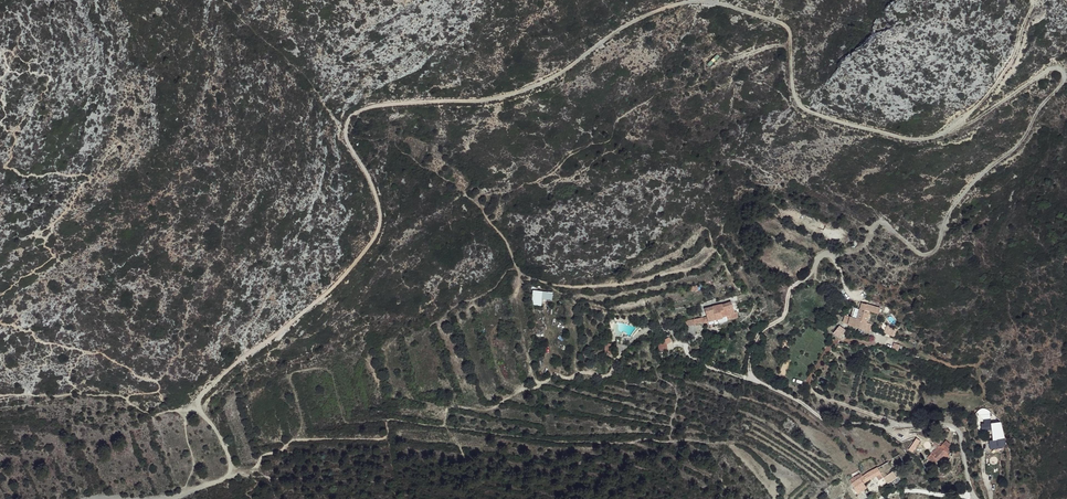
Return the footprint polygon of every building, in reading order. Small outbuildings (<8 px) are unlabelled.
[(720,57),(717,54),(707,63),(710,66),(720,57)] [(835,234),(844,240),(849,234),(839,227),(835,234)] [(553,292),(533,290),(531,305),(541,306),(542,299),(552,300),(553,292)] [(731,301),(705,307),(708,320),(733,313),(731,301)] [(871,307),(863,304),(862,307),(871,311),(880,314),(881,311),(871,307)] [(871,311),(862,307),(858,319),(868,323),(871,311)] [(858,319),(851,316),(848,324),(871,332),(872,330),(873,325),(868,323),(858,319)] [(663,340),(658,341),(659,351),(668,350),(667,345),(672,341),(669,337),(663,340)] [(891,351),(897,353),(900,345),(893,343),(891,351)] [(993,420),(990,417),(984,420),(985,423),(981,426),(984,431),(992,427),(997,436),(994,438),(998,446),(1000,445),(999,439),(993,420)] [(996,419),(993,420),(999,439),(1000,445),(1011,440),(1007,432),(1006,432),(1002,427),(1000,423),(998,424),(996,419)] [(952,452),(944,443),(942,445),(947,451),(950,453),(952,452)] [(947,451),(942,445),(933,453),(939,460),(945,455),(944,453),(947,451)] [(898,465),(895,459),(888,463),(891,469),(898,465)] [(884,478),(879,468),(864,477),(856,481),(852,483),(859,494),(868,489),(865,484),(876,477),(879,481),(878,482),(881,486),(886,482),(884,478)] [(893,472),(884,478),(888,484),(897,478),(893,472)]
